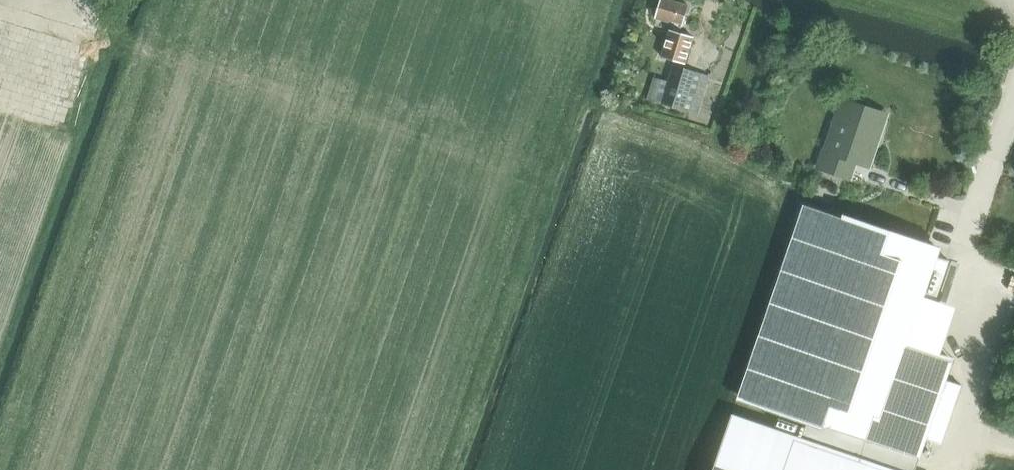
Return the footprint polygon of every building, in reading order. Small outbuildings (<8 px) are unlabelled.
[(683,26),(689,6),(670,0),(661,0),(655,19),(683,26)] [(662,57),(686,64),(694,37),(681,33),(670,30),(662,57)] [(662,104),(699,115),(711,77),(674,65),(662,104)] [(818,169),(853,181),(858,165),(869,168),(888,113),(842,98),(818,169)] [(926,440),(940,445),(960,387),(945,382),(952,363),(906,347),(924,295),(935,299),(949,259),(937,256),(939,249),(843,217),(842,219),(804,205),(739,396),(809,420),(806,427),(779,418),(775,429),(732,415),(713,469),(916,469),(926,440)]
